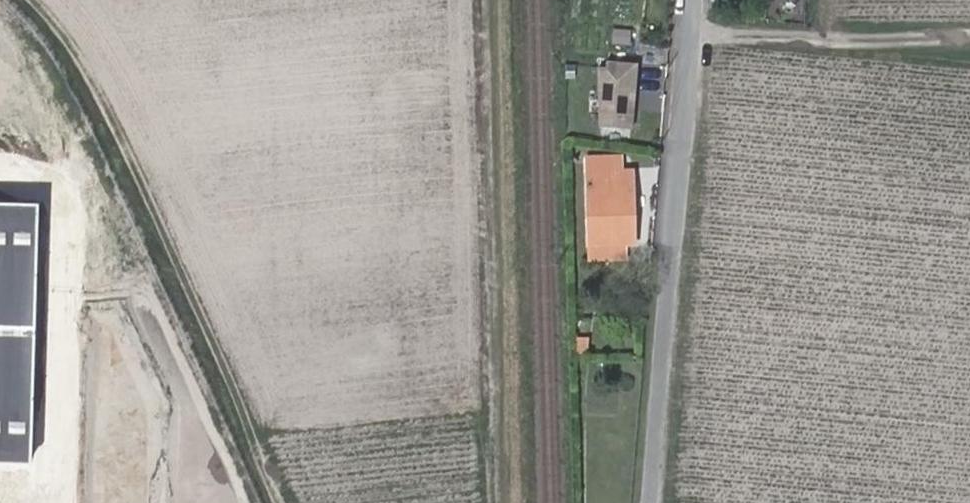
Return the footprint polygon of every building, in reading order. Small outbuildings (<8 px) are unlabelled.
[(612,42),(630,45),(633,30),(615,26),(612,42)] [(638,62),(598,60),(594,127),(634,129),(638,62)] [(633,242),(631,171),(586,172),(590,244),(633,242)] [(38,206),(0,205),(0,458),(31,459),(38,206)]
